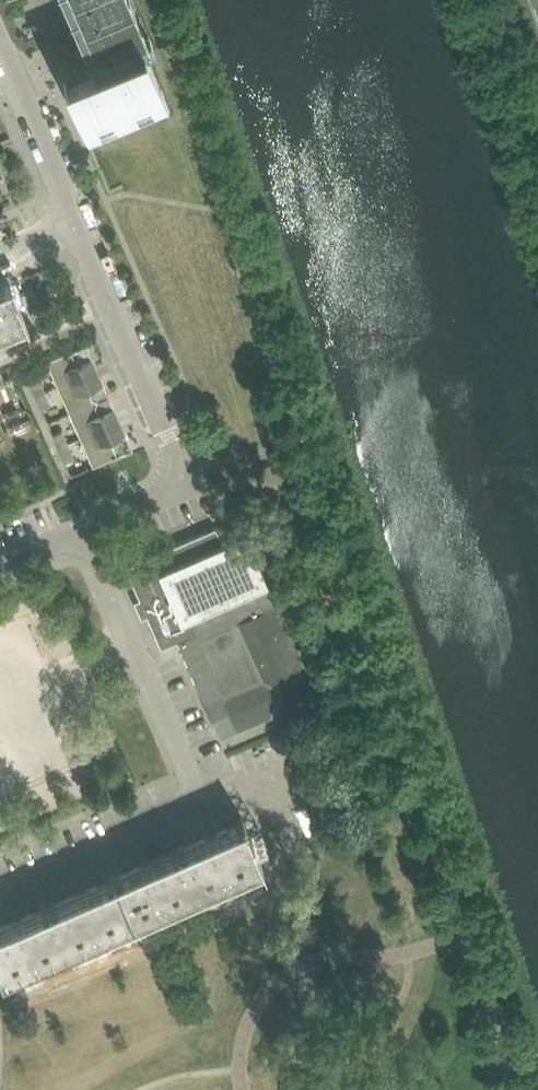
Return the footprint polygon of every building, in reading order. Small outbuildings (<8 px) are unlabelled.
[(100,67),(64,82),(90,143),(171,108),(140,39),(146,36),(131,0),(71,0),(100,67)] [(24,322),(25,326),(26,326),(27,326),(28,326),(9,282),(8,283),(0,287),(0,332),(24,322)] [(40,306),(37,308),(30,311),(35,321),(45,317),(40,306)] [(91,361),(94,360),(86,342),(46,360),(58,386),(95,369),(91,361)] [(98,377),(95,369),(58,386),(70,413),(110,396),(101,376),(98,377)] [(39,379),(30,383),(36,395),(45,391),(39,379)] [(50,403),(45,391),(36,395),(41,407),(50,403)] [(117,411),(110,396),(70,413),(81,438),(118,422),(114,412),(117,411)] [(133,447),(124,426),(121,428),(118,422),(81,438),(93,465),(133,447)] [(62,430),(53,434),(59,447),(68,443),(62,430)] [(74,457),(68,443),(59,447),(64,461),(74,457)] [(223,542),(216,526),(126,566),(162,647),(178,640),(196,632),(189,617),(267,582),(245,531),(223,542)] [(316,694),(267,582),(189,617),(196,632),(178,640),(219,736),(316,694)] [(240,817),(242,821),(178,849),(195,888),(261,859),(242,815),(241,816),(240,817)] [(195,888),(178,849),(113,877),(130,916),(195,888)] [(130,916),(113,877),(48,906),(65,944),(130,916)] [(0,927),(0,973),(65,944),(48,906),(0,927)]
